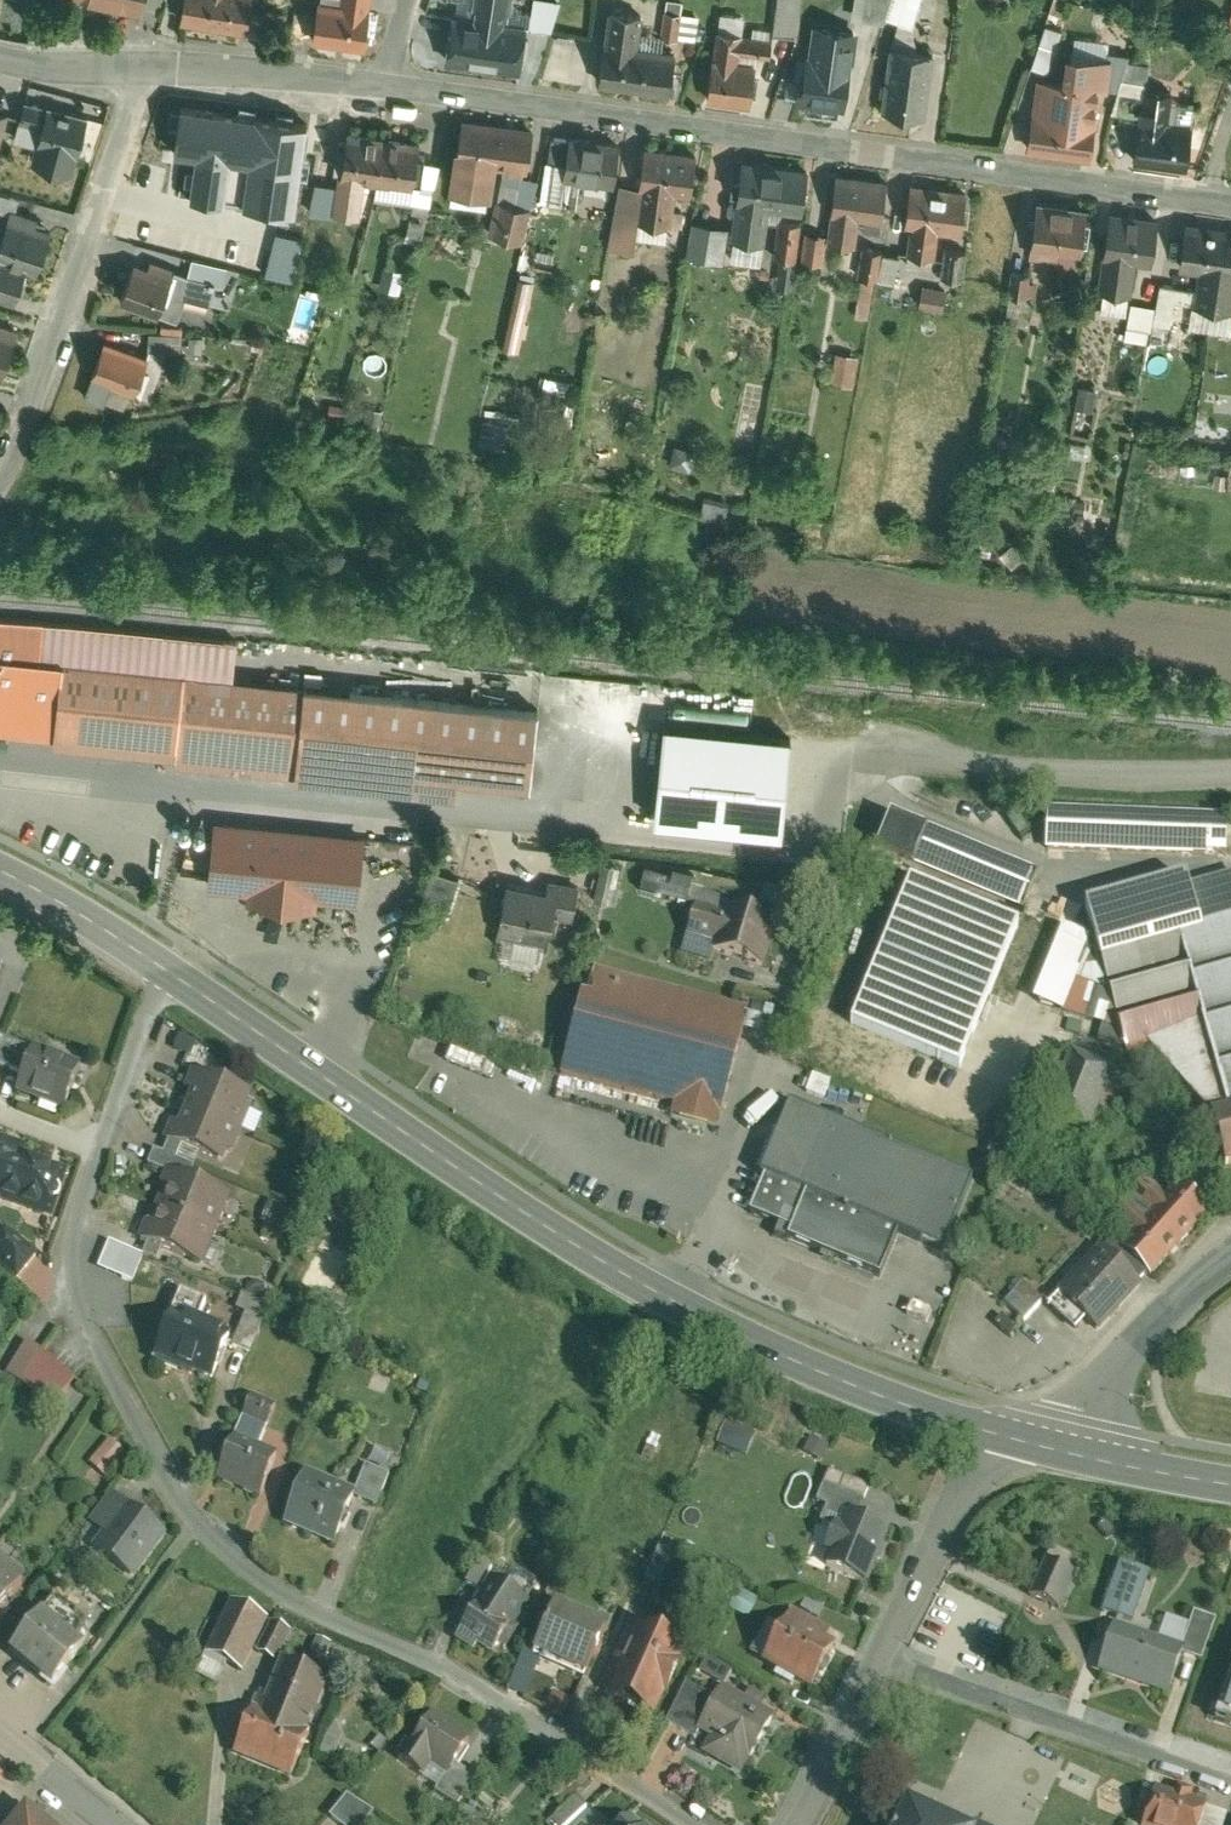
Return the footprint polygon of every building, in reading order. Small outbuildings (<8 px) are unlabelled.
[(141,15),(145,0),(89,0),(141,15)] [(181,20),(249,33),(255,0),(184,0),(181,20)] [(340,5),(323,2),(316,39),(365,48),(374,0),(341,0),(340,5)] [(447,58),(520,70),(527,25),(510,22),(513,0),(474,0),(472,16),(454,13),(453,17),(447,58)] [(529,27),(540,28),(540,27),(544,0),(533,0),(529,27)] [(560,1),(558,0),(544,0),(540,27),(551,30),(560,1)] [(885,15),(913,24),(920,0),(890,0),(885,15)] [(610,10),(598,80),(670,92),(676,58),(661,56),(642,53),(648,16),(610,10)] [(670,39),(674,12),(662,11),(659,37),(670,39)] [(717,32),(742,36),(746,16),(721,14),(717,32)] [(858,31),(813,26),(806,77),(799,76),(794,98),(842,107),(858,31)] [(717,32),(706,99),(751,106),(758,65),(740,63),(742,54),(771,59),(774,42),(742,36),(717,32)] [(1055,45),(1038,39),(1029,65),(1047,70),(1055,45)] [(664,41),(661,56),(676,58),(690,61),(693,46),(664,41)] [(933,53),(889,48),(882,112),(926,117),(933,53)] [(1107,57),(1112,57),(1109,87),(1117,89),(1121,76),(1127,59),(1129,52),(1108,48),(1107,57)] [(1036,77),(1025,153),(1092,162),(1100,90),(1109,87),(1112,57),(1107,57),(1063,53),(1059,80),(1036,77)] [(1149,63),(1127,59),(1121,76),(1145,81),(1149,63)] [(1214,63),(1211,76),(1228,81),(1230,70),(1230,67),(1214,63)] [(1170,91),(1144,88),(1135,158),(1184,164),(1189,125),(1166,123),(1170,91)] [(309,123),(183,102),(176,151),(197,155),(190,193),(295,210),(309,123)] [(88,117),(48,107),(26,103),(16,139),(37,145),(33,162),(73,172),(88,117)] [(533,129),(461,118),(451,187),(488,192),(494,193),(500,152),(505,153),(503,166),(521,169),(524,169),(526,156),(529,157),(533,129)] [(419,140),(347,131),(341,175),(366,179),(413,185),(419,140)] [(621,143),(570,135),(569,140),(566,162),(564,174),(616,181),(621,143)] [(566,162),(569,140),(552,138),(548,160),(566,162)] [(695,152),(646,146),(642,186),(637,219),(672,224),(677,188),(690,190),(695,152)] [(548,160),(545,160),(539,197),(560,200),(566,162),(548,160)] [(809,168),(742,160),(733,233),(770,238),(774,208),(804,211),(809,168)] [(521,169),(503,166),(500,179),(518,185),(515,204),(524,205),(531,206),(538,179),(520,175),(521,169)] [(888,178),(836,172),(829,239),(860,243),(863,217),(884,220),(888,178)] [(361,215),(366,179),(341,175),(336,175),(335,187),(331,211),(361,215)] [(331,211),(335,187),(317,181),(310,209),(331,211)] [(968,189),(911,181),(905,224),(909,224),(906,249),(940,254),(943,229),(963,231),(968,189)] [(637,219),(642,186),(618,183),(609,246),(633,249),(637,219)] [(488,192),(451,187),(448,204),(485,209),(488,192)] [(20,198),(0,193),(0,210),(9,213),(16,214),(20,198)] [(515,204),(497,200),(490,233),(518,238),(524,205),(515,204)] [(1090,207),(1039,200),(1032,255),(1058,259),(1059,251),(1084,254),(1090,207)] [(1162,217),(1110,210),(1098,289),(1135,294),(1140,263),(1155,265),(1162,217)] [(9,213),(0,245),(0,256),(30,264),(40,267),(52,225),(16,214),(9,213)] [(808,223),(779,219),(774,256),(780,258),(798,259),(804,260),(807,232),(808,223)] [(724,259),(729,226),(691,220),(687,256),(724,259)] [(1188,220),(1181,267),(1199,270),(1196,288),(1194,306),(1230,311),(1230,227),(1188,220)] [(292,280),(301,238),(276,232),(265,274),(292,280)] [(828,234),(807,232),(804,260),(824,262),(828,234)] [(147,233),(144,243),(171,250),(174,239),(147,233)] [(967,246),(944,244),(942,274),(965,276),(967,246)] [(883,250),(863,247),(858,278),(861,279),(874,280),(879,281),(883,250)] [(554,254),(537,250),(533,268),(550,272),(554,254)] [(883,250),(879,281),(896,284),(900,253),(883,250)] [(30,264),(0,256),(0,296),(19,302),(30,264)] [(243,269),(195,257),(191,275),(186,295),(213,301),(234,307),(243,269)] [(152,258),(148,268),(174,277),(178,268),(152,258)] [(798,259),(780,258),(778,285),(791,287),(795,287),(798,259)] [(148,268),(134,262),(120,301),(160,316),(161,312),(174,277),(148,268)] [(405,271),(385,266),(379,286),(399,292),(405,271)] [(191,275),(178,268),(174,277),(161,312),(179,319),(186,295),(191,275)] [(1032,270),(1013,268),(1010,293),(1029,295),(1032,270)] [(535,279),(519,276),(502,350),(517,354),(535,279)] [(874,280),(861,279),(856,315),(867,317),(874,280)] [(948,287),(924,283),(920,304),(945,308),(948,287)] [(1194,306),(1196,288),(1159,283),(1156,307),(1153,325),(1155,326),(1166,327),(1171,328),(1175,303),(1194,306)] [(1029,295),(1010,293),(1006,322),(1028,324),(1031,295),(1029,295)] [(1153,325),(1156,307),(1131,303),(1127,327),(1148,330),(1152,331),(1153,325)] [(1194,306),(1190,329),(1208,332),(1230,335),(1230,311),(1194,306)] [(3,375),(16,326),(0,322),(0,374),(3,375)] [(161,325),(160,332),(183,334),(183,332),(183,327),(161,325)] [(1166,327),(1155,326),(1153,344),(1164,346),(1166,327)] [(1146,344),(1148,330),(1127,327),(1125,341),(1146,344)] [(160,332),(149,331),(149,349),(181,352),(183,334),(160,332)] [(148,356),(107,340),(92,376),(113,384),(134,393),(148,356)] [(862,356),(838,352),(834,381),(857,385),(862,356)] [(164,362),(148,356),(134,393),(150,397),(164,362)] [(105,404),(113,384),(92,376),(84,396),(105,404)] [(1096,390),(1079,386),(1075,404),(1092,409),(1096,390)] [(510,427),(482,422),(477,449),(505,455),(510,427)] [(693,451),(673,446),(667,468),(687,473),(693,451)] [(1005,469),(993,466),(990,478),(1003,481),(1005,469)] [(1032,492),(1021,488),(1016,500),(1028,504),(1032,492)] [(729,502),(703,498),(699,521),(725,525),(729,502)] [(1088,500),(1076,498),(1073,518),(1085,520),(1088,500)] [(992,545),(979,543),(977,555),(991,557),(992,545)] [(1012,545),(1001,555),(1013,568),(1024,558),(1012,545)] [(240,675),(243,637),(88,621),(0,615),(0,730),(58,736),(58,741),(181,753),(180,760),(303,772),(302,775),(464,791),(466,777),(538,784),(546,706),(240,675)] [(666,724),(655,821),(780,835),(791,738),(666,724)] [(1047,809),(1045,849),(1228,856),(1230,817),(1047,809)] [(879,851),(917,867),(932,830),(894,815),(879,851)] [(367,835),(215,820),(208,889),(250,893),(249,905),(319,912),(320,900),(360,904),(367,835)] [(1041,874),(932,830),(917,867),(1026,911),(1041,874)] [(620,867),(603,863),(595,901),(612,905),(620,867)] [(1084,890),(1126,1055),(1152,1048),(1211,1112),(1230,1107),(1230,867),(1196,877),(1190,863),(1084,890)] [(424,919),(451,924),(460,876),(434,871),(424,919)] [(670,878),(644,871),(639,890),(664,897),(670,878)] [(671,873),(670,878),(664,897),(663,902),(688,910),(697,880),(671,873)] [(549,889),(510,881),(500,934),(553,944),(562,899),(579,902),(583,885),(551,879),(549,889)] [(958,1067),(1017,924),(911,880),(852,1023),(958,1067)] [(700,888),(696,903),(726,912),(729,903),(731,897),(700,888)] [(755,960),(768,914),(729,903),(726,912),(696,903),(688,931),(719,940),(716,949),(755,960)] [(1094,941),(1068,930),(1039,1002),(1065,1012),(1094,941)] [(719,940),(688,931),(682,952),(712,961),(716,949),(719,940)] [(751,1010),(594,967),(565,1074),(677,1104),(674,1116),(720,1128),(751,1010)] [(402,1004),(420,1010),(425,996),(407,990),(402,1004)] [(35,1054),(1,1040),(0,1043),(0,1069),(25,1079),(35,1054)] [(25,1079),(19,1093),(67,1112),(88,1059),(40,1040),(35,1054),(25,1079)] [(1066,1051),(1039,1124),(1089,1142),(1114,1069),(1066,1051)] [(162,1140),(168,1142),(200,1156),(221,1164),(249,1098),(190,1073),(162,1140)] [(976,1180),(791,1105),(762,1175),(766,1176),(809,1194),(902,1232),(947,1250),(976,1180)] [(1211,1112),(1226,1168),(1230,1167),(1230,1107),(1211,1112)] [(168,1142),(162,1156),(194,1169),(195,1166),(200,1156),(168,1142)] [(0,1145),(0,1201),(35,1215),(48,1220),(67,1172),(0,1145)] [(168,1174),(188,1182),(194,1169),(162,1156),(154,1152),(149,1166),(168,1174)] [(168,1174),(140,1238),(149,1242),(164,1248),(204,1265),(217,1233),(231,1200),(188,1182),(168,1174)] [(791,1239),(809,1194),(766,1176),(751,1213),(781,1225),(776,1237),(789,1243),(791,1239)] [(1156,1280),(1214,1216),(1181,1185),(1171,1196),(1152,1178),(1135,1196),(1154,1214),(1151,1217),(1131,1200),(1111,1222),(1130,1240),(1122,1249),(1156,1280)] [(884,1276),(902,1232),(809,1194),(791,1239),(884,1276)] [(270,1205),(263,1224),(283,1231),(290,1213),(270,1205)] [(0,1233),(0,1262),(14,1273),(30,1253),(2,1230),(0,1233)] [(158,1262),(164,1248),(149,1242),(143,1256),(158,1262)] [(1087,1321),(1100,1333),(1145,1285),(1105,1248),(1086,1268),(1060,1297),(1051,1307),(1077,1332),(1087,1321)] [(1046,1284),(1060,1297),(1086,1268),(1073,1256),(1046,1284)] [(1014,1294),(1035,1313),(1044,1303),(1024,1284),(1014,1294)] [(184,1292),(155,1360),(192,1375),(194,1371),(212,1379),(231,1335),(199,1321),(207,1302),(184,1292)] [(1014,1294),(1004,1305),(1025,1324),(1035,1313),(1014,1294)] [(271,1307),(243,1296),(230,1330),(257,1341),(271,1307)] [(85,1365),(42,1332),(9,1375),(52,1408),(85,1365)] [(243,1416),(269,1427),(278,1406),(252,1395),(243,1416)] [(243,1416),(216,1478),(263,1498),(282,1455),(261,1445),(269,1427),(243,1416)] [(750,1456),(760,1432),(730,1420),(720,1444),(750,1456)] [(128,1452),(112,1438),(93,1461),(109,1475),(128,1452)] [(812,1438),(805,1450),(821,1459),(828,1447),(812,1438)] [(370,1465),(358,1490),(380,1500),(392,1474),(370,1465)] [(309,1469),(285,1521),(335,1543),(358,1490),(309,1469)] [(827,1483),(865,1498),(870,1485),(832,1471),(827,1483)] [(848,1509),(859,1513),(865,1498),(827,1483),(820,1501),(829,1504),(825,1517),(842,1523),(848,1509)] [(167,1532),(112,1490),(80,1532),(135,1574),(167,1532)] [(867,1581),(889,1525),(859,1513),(848,1509),(842,1523),(825,1564),(867,1581)] [(674,1551),(660,1545),(647,1574),(661,1580),(674,1551)] [(483,1551),(466,1580),(480,1588),(496,1559),(483,1551)] [(29,1580),(0,1557),(0,1615),(29,1580)] [(1049,1558),(1034,1592),(1064,1606),(1079,1571),(1049,1558)] [(1107,1608),(1138,1619),(1155,1570),(1125,1560),(1107,1608)] [(531,1598),(493,1574),(455,1634),(477,1647),(480,1642),(497,1653),(531,1598)] [(748,1616),(758,1597),(737,1587),(728,1606),(748,1616)] [(273,1619),(241,1602),(214,1653),(246,1670),(257,1649),(273,1619)] [(534,1651),(532,1657),(540,1660),(582,1676),(607,1626),(555,1602),(534,1651)] [(47,1609),(12,1650),(56,1686),(71,1669),(90,1646),(47,1609)] [(1197,1611),(1185,1644),(1191,1646),(1190,1651),(1206,1656),(1219,1618),(1197,1611)] [(273,1619),(257,1649),(277,1660),(293,1630),(273,1619)] [(753,1652),(767,1661),(787,1628),(773,1619),(753,1652)] [(1185,1644),(1120,1620),(1103,1665),(1174,1692),(1190,1651),(1191,1646),(1185,1644)] [(787,1628),(767,1661),(814,1689),(838,1649),(791,1621),(787,1628)] [(658,1715),(689,1645),(638,1622),(607,1692),(658,1715)] [(534,1651),(523,1647),(507,1689),(526,1696),(540,1660),(532,1657),(534,1651)] [(710,1656),(703,1671),(728,1682),(735,1667),(710,1656)] [(259,1693),(235,1753),(292,1775),(330,1677),(281,1658),(266,1696),(259,1693)] [(1217,1719),(1230,1724),(1230,1676),(1217,1719)] [(745,1770),(777,1716),(721,1683),(713,1696),(691,1733),(708,1742),(705,1747),(745,1770)] [(670,1721),(691,1733),(713,1696),(692,1684),(670,1721)] [(473,1736),(436,1713),(418,1742),(407,1736),(396,1754),(427,1773),(434,1761),(449,1771),(451,1772),(458,1761),(473,1736)] [(449,1771),(434,1761),(427,1773),(425,1775),(441,1784),(449,1771)] [(477,1773),(458,1761),(451,1772),(449,1771),(441,1784),(437,1790),(458,1803),(477,1773)] [(1157,1786),(1145,1824),(1204,1824),(1209,1808),(1211,1802),(1157,1786)] [(348,1792),(332,1816),(345,1824),(364,1824),(374,1810),(348,1792)] [(559,1824),(566,1824),(589,1804),(579,1792),(551,1816),(559,1824)] [(30,1803),(11,1824),(57,1824),(30,1803)] [(913,1805),(904,1824),(958,1824),(913,1805)] [(1209,1808),(1204,1824),(1224,1824),(1228,1814),(1209,1808)] [(634,1815),(624,1824),(644,1824),(634,1815)]
